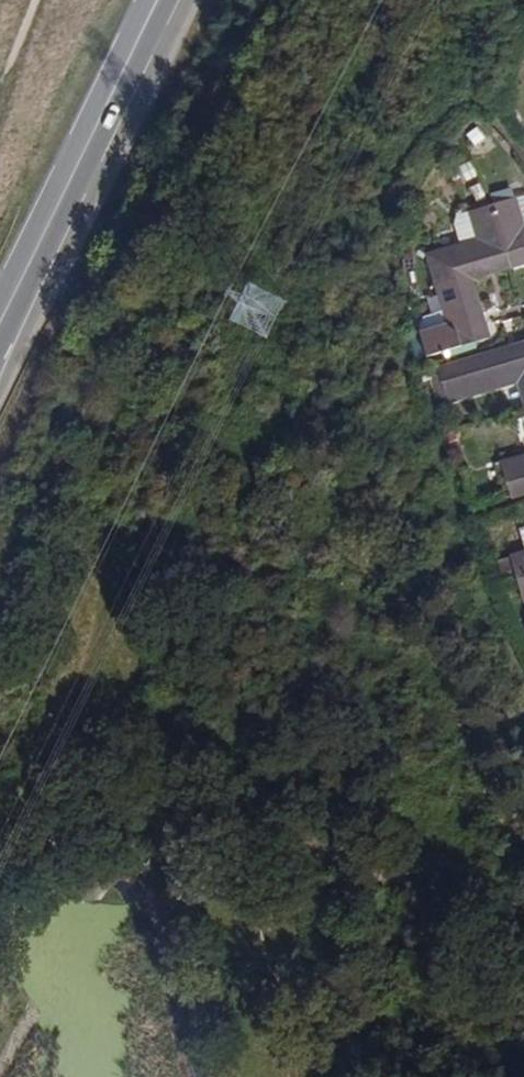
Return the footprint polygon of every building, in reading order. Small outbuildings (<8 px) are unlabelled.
[(473,213),(518,202),(516,194),(471,206),(473,213)] [(518,202),(473,213),(480,239),(460,246),(429,255),(449,327),(423,335),(428,353),(481,338),(476,321),(481,319),(470,279),(490,275),(490,273),(487,265),(523,255),(523,225),(518,202)] [(480,239),(473,213),(458,217),(454,223),(460,246),(480,239)] [(523,263),(523,255),(487,265),(490,273),(523,263)] [(486,337),(481,319),(476,321),(481,338),(486,337)] [(441,368),(450,402),(517,383),(523,408),(523,343),(441,368)] [(523,493),(523,457),(500,464),(509,497),(523,493)] [(512,558),(523,599),(523,554),(512,558)]
